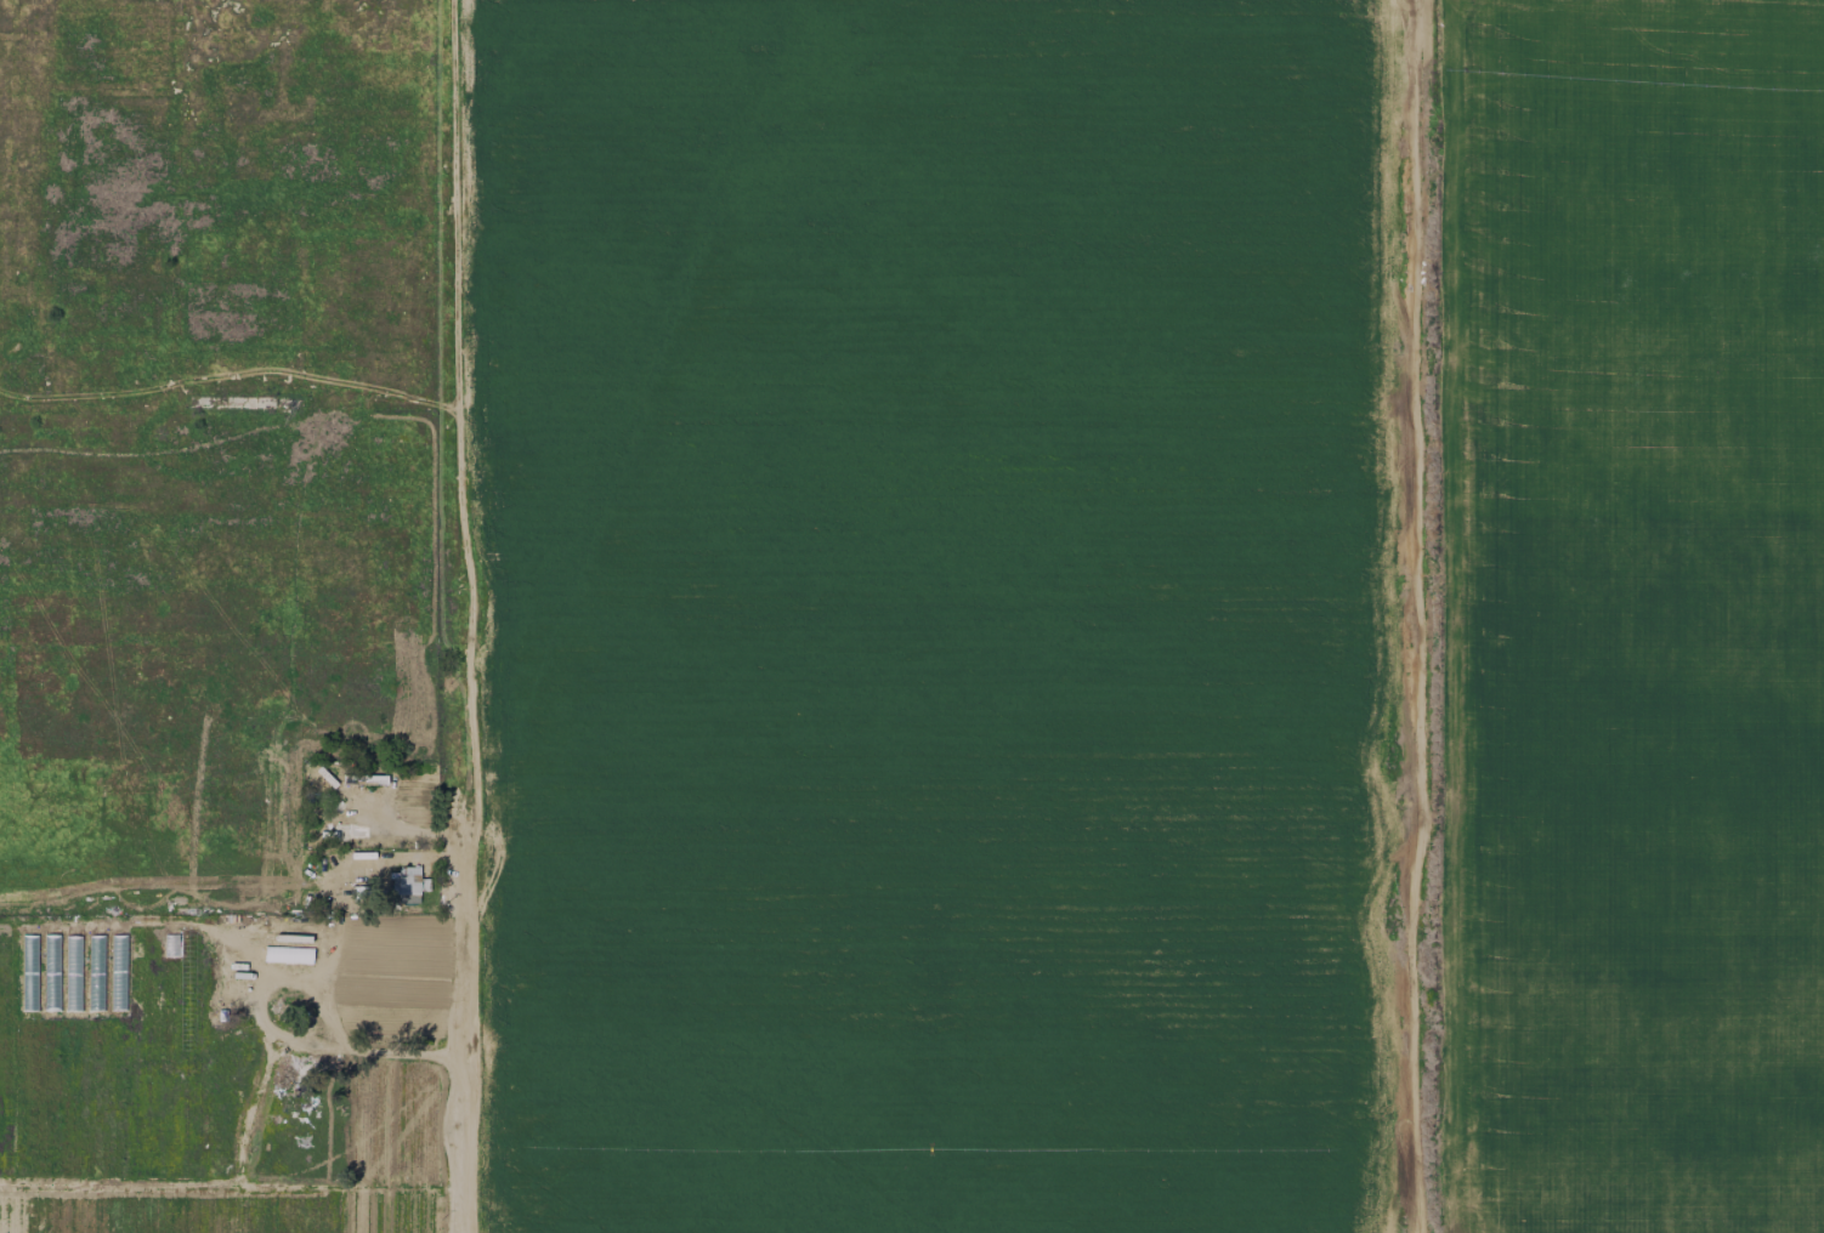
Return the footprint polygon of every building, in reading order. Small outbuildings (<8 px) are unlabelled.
[(393,902),(420,902),(420,869),(393,868),(393,902)]
